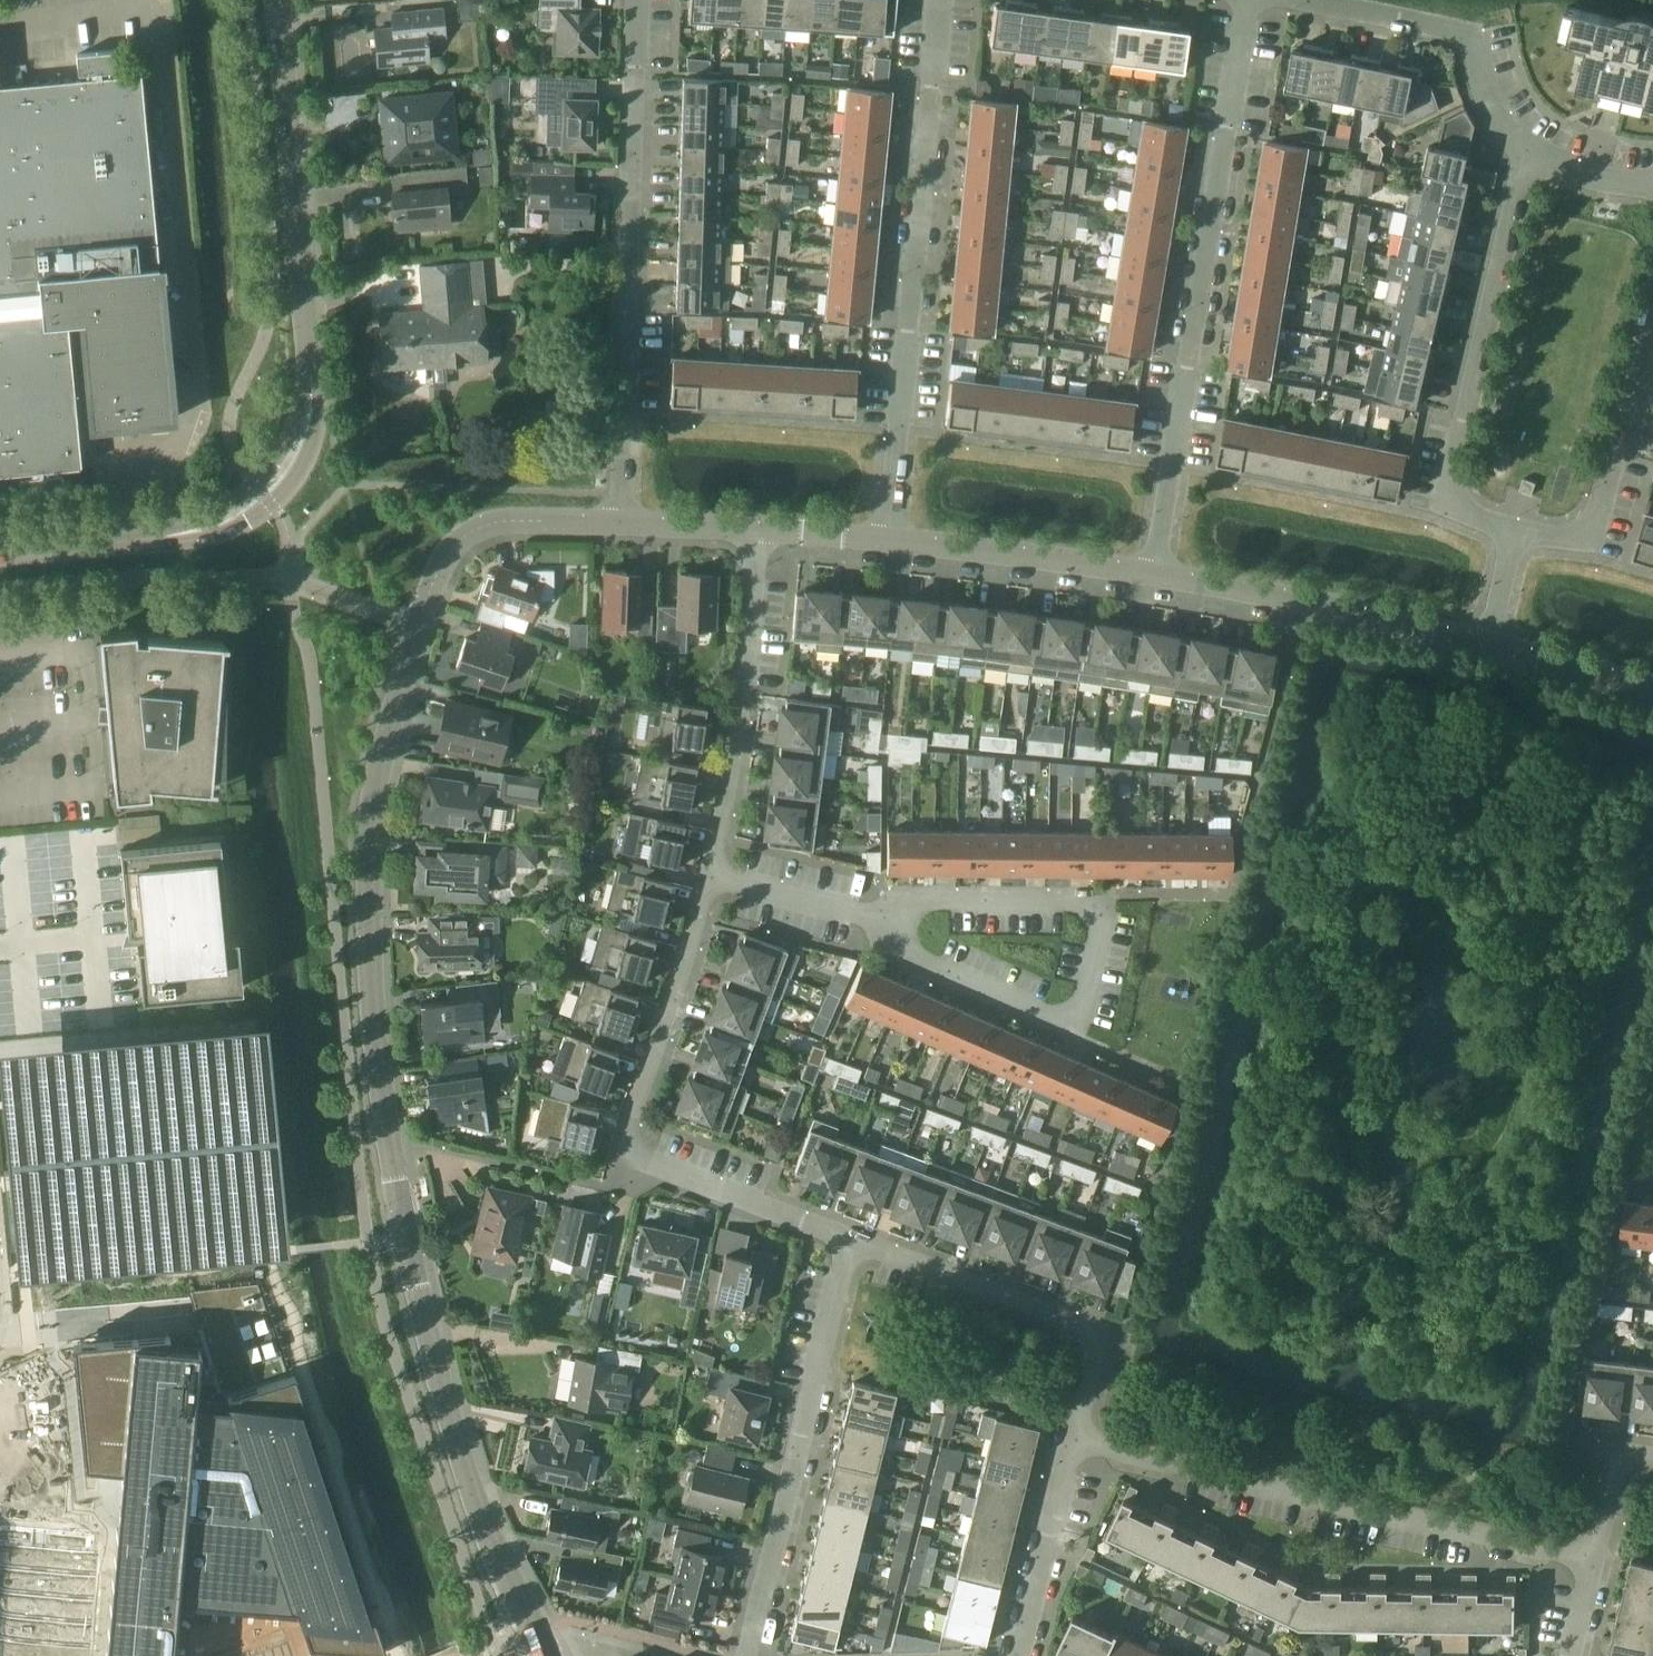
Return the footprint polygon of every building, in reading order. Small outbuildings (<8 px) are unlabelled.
[(479,0),(457,0),(459,21),(481,18),(479,0)] [(601,23),(598,23),(598,9),(581,8),(581,0),(540,0),(539,27),(558,27),(557,52),(597,53),(598,34),(601,34),(601,23)] [(715,0),(690,0),(688,18),(714,20),(715,0)] [(714,20),(738,22),(739,0),(715,0),(714,20)] [(738,22),(762,23),(763,0),(739,0),(738,22)] [(762,23),(786,25),(787,0),(763,0),(762,23)] [(786,25),(810,27),(811,0),(787,0),(786,25)] [(810,27),(834,28),(836,0),(811,0),(810,27)] [(834,28),(858,30),(860,0),(836,0),(834,28)] [(858,30),(883,32),(885,0),(860,0),(858,30)] [(1021,0),(1006,0),(1005,5),(995,3),(990,43),(1015,47),(1021,0)] [(1021,0),(1015,47),(1039,50),(1044,10),(1035,9),(1036,2),(1021,0)] [(1062,53),(1069,7),(1054,5),(1053,11),(1044,10),(1039,50),(1062,53)] [(1559,38),(1587,45),(1578,81),(1609,88),(1605,97),(1606,98),(1609,92),(1624,97),(1625,92),(1652,99),(1652,18),(1629,12),(1627,20),(1567,6),(1559,38)] [(392,12),(394,27),(375,29),(379,65),(428,60),(426,38),(445,36),(442,7),(392,12)] [(1069,7),(1062,53),(1086,56),(1092,16),(1083,15),(1084,9),(1069,7)] [(1092,16),(1086,56),(1110,60),(1116,13),(1101,11),(1101,18),(1092,16)] [(1116,13),(1110,60),(1134,63),(1139,23),(1131,22),(1131,15),(1116,13)] [(1139,23),(1134,63),(1158,66),(1164,20),(1149,18),(1148,24),(1139,23)] [(1164,20),(1158,66),(1183,70),(1188,30),(1178,28),(1179,22),(1164,20)] [(1311,92),(1321,46),(1306,43),(1304,50),(1294,48),(1286,87),(1311,92)] [(1335,97),(1343,57),(1334,56),(1335,49),(1321,46),(1311,92),(1335,97)] [(119,49),(76,52),(78,72),(121,69),(119,49)] [(1358,102),(1368,56),(1353,53),(1352,59),(1343,57),(1335,97),(1358,102)] [(875,56),(872,83),(887,84),(890,58),(875,56)] [(1382,107),(1390,67),(1381,65),(1382,59),(1368,56),(1358,102),(1382,107)] [(710,59),(688,58),(688,70),(710,71),(710,59)] [(721,60),(720,72),(734,72),(735,61),(721,60)] [(748,72),(748,61),(735,61),(734,72),(748,72)] [(1419,81),(1422,67),(1400,62),(1399,69),(1390,67),(1382,107),(1403,111),(1401,124),(1406,125),(1440,108),(1432,84),(1419,81)] [(82,466),(68,320),(84,319),(94,424),(174,417),(161,276),(165,276),(164,265),(160,265),(141,72),(0,82),(0,473),(82,466)] [(594,146),(595,99),(578,98),(579,77),(538,76),(537,110),(564,111),(564,126),(560,126),(559,142),(563,142),(563,145),(594,146)] [(682,101),(724,103),(737,103),(738,79),(683,77),(682,101)] [(1015,77),(1013,96),(1033,98),(1034,84),(1035,79),(1015,77)] [(985,80),(977,79),(976,93),(989,94),(990,86),(985,80)] [(1034,84),(1033,98),(1045,99),(1056,100),(1057,86),(1034,84)] [(1057,86),(1056,100),(1079,103),(1080,88),(1057,86)] [(845,111),(888,115),(889,102),(886,102),(887,91),(847,87),(845,111)] [(771,104),(784,105),(786,93),(773,91),(771,104)] [(791,105),(803,106),(804,94),(792,92),(791,105)] [(388,159),(455,152),(449,93),(382,99),(383,103),(381,105),(380,106),(379,108),(379,109),(378,111),(378,113),(378,114),(378,116),(378,118),(378,120),(379,121),(379,123),(380,124),(381,126),(382,127),(384,128),(385,129),(388,159)] [(970,123),(1012,127),(1014,103),(975,99),(974,110),(971,110),(970,123)] [(1153,101),(1142,99),(1140,112),(1151,114),(1153,101)] [(724,103),(682,101),(682,124),(723,125),(724,103)] [(1175,103),(1170,107),(1169,115),(1181,117),(1183,105),(1175,103)] [(784,105),(771,104),(770,117),(783,118),(784,105)] [(803,106),(791,105),(790,118),(802,119),(803,106)] [(1439,146),(1469,154),(1476,125),(1470,115),(1467,108),(1445,119),(1439,146)] [(843,133),(882,137),(883,127),(887,127),(888,115),(845,111),(843,133)] [(1060,131),(1072,133),(1074,120),(1062,118),(1060,131)] [(1139,144),(1181,150),(1184,138),(1180,137),(1182,126),(1143,120),(1139,144)] [(1079,133),(1091,135),(1093,122),(1081,121),(1079,133)] [(1012,127),(970,123),(968,135),(972,136),(971,146),(1010,150),(1012,127)] [(681,147),(722,148),(723,125),(682,124),(681,147)] [(1317,126),(1306,124),(1302,140),(1313,143),(1317,126)] [(1072,133),(1060,131),(1059,144),(1071,145),(1072,133)] [(882,137),(843,133),(841,156),(883,160),(885,147),(881,147),(882,137)] [(1079,133),(1077,146),(1090,148),(1091,135),(1079,133)] [(1370,151),(1373,150),(1376,137),(1375,137),(1365,135),(1362,150),(1370,151)] [(767,149),(780,151),(781,138),(768,136),(767,149)] [(1352,139),(1339,136),(1337,146),(1351,148),(1352,139)] [(787,150),(799,152),(800,139),(788,138),(787,150)] [(1263,164),(1305,170),(1309,147),(1270,141),(1268,152),(1265,151),(1263,164)] [(1181,150),(1139,144),(1135,166),(1174,172),(1176,162),(1179,163),(1181,150)] [(1469,154),(1439,146),(1430,144),(1424,170),(1430,172),(1430,171),(1470,180),(1473,165),(1467,163),(1469,154)] [(1010,150),(971,146),(970,156),(966,155),(965,168),(1008,172),(1010,150)] [(1381,146),(1373,150),(1370,151),(1369,156),(1382,159),(1384,150),(1381,146)] [(722,148),(681,147),(680,169),(722,171),(722,148)] [(780,151),(767,149),(766,162),(779,163),(780,151)] [(799,152),(787,150),(785,163),(798,165),(799,152)] [(839,178),(878,182),(879,172),(882,173),(883,160),(841,156),(839,178)] [(533,161),(510,161),(510,168),(509,175),(533,176),(533,161)] [(1054,176),(1066,178),(1068,165),(1056,163),(1054,176)] [(1262,187),(1301,193),(1305,170),(1263,164),(1261,176),(1264,177),(1262,187)] [(394,171),(397,201),(392,202),(395,230),(397,230),(397,229),(434,225),(433,217),(450,215),(448,194),(469,192),(467,165),(394,171)] [(1349,178),(1362,180),(1364,167),(1351,165),(1349,178)] [(479,167),(480,184),(493,184),(491,166),(479,167)] [(1073,178),(1085,180),(1087,167),(1075,166),(1073,178)] [(1132,188),(1174,195),(1176,183),(1173,182),(1174,172),(1135,166),(1132,188)] [(1364,167),(1362,180),(1374,182),(1376,169),(1364,167)] [(966,191),(1006,195),(1008,172),(965,168),(964,181),(967,181),(966,191)] [(722,171),(680,169),(680,192),(721,193),(722,171)] [(1430,171),(1430,172),(1425,193),(1465,202),(1470,180),(1430,171)] [(592,225),(592,202),(590,202),(591,193),(572,192),(573,177),(533,176),(532,204),(550,205),(550,228),(570,229),(570,224),(592,225)] [(1066,178),(1054,176),(1053,189),(1065,190),(1066,178)] [(878,182),(839,178),(836,201),(879,205),(880,193),(877,192),(878,182)] [(1073,178),(1072,191),(1084,193),(1085,180),(1073,178)] [(1347,190),(1356,192),(1360,192),(1362,180),(1349,178),(1347,190)] [(1360,192),(1372,194),(1374,182),(1362,180),(1360,192)] [(766,194),(779,195),(780,183),(768,181),(766,194)] [(793,184),(784,183),(780,183),(779,195),(792,197),(793,184)] [(1301,193),(1262,187),(1261,196),(1257,196),(1255,208),(1297,215),(1301,193)] [(1174,195),(1132,188),(1128,211),(1167,217),(1169,207),(1172,208),(1174,195)] [(1407,212),(1420,215),(1460,224),(1465,202),(1425,193),(1412,190),(1407,212)] [(1006,195),(966,191),(965,201),(962,201),(961,213),(1003,217),(1006,195)] [(721,193),(680,192),(679,215),(720,216),(721,193)] [(779,195),(766,194),(765,207),(778,208),(779,195)] [(792,197),(779,195),(778,208),(791,209),(792,197)] [(834,224),(873,228),(874,218),(878,218),(879,205),(836,201),(834,224)] [(1255,231),(1294,238),(1297,215),(1255,208),(1253,221),(1257,222),(1255,231)] [(1064,223),(1066,210),(1053,209),(1052,221),(1064,223)] [(1339,222),(1351,224),(1353,211),(1341,209),(1339,222)] [(1066,210),(1064,223),(1077,225),(1078,212),(1066,210)] [(1167,217),(1128,211),(1125,233),(1167,240),(1169,227),(1166,227),(1167,217)] [(1358,224),(1371,226),(1373,214),(1360,212),(1358,224)] [(1003,217),(961,213),(960,226),(963,226),(962,236),(1001,240),(1003,217)] [(678,237),(719,239),(720,216),(679,215),(678,237)] [(1460,224),(1420,215),(1415,237),(1455,246),(1460,224)] [(1064,223),(1052,221),(1050,234),(1063,236),(1064,223)] [(1339,222),(1337,235),(1349,237),(1351,224),(1339,222)] [(1077,225),(1064,223),(1063,236),(1075,237),(1077,225)] [(873,228),(834,224),(832,246),(875,250),(876,238),(872,238),(873,228)] [(1371,226),(1358,224),(1356,237),(1369,239),(1371,226)] [(758,241),(771,242),(772,229),(759,228),(758,241)] [(778,241),(790,242),(791,229),(779,228),(778,241)] [(1294,238),(1255,231),(1253,241),(1250,241),(1248,253),(1290,260),(1294,238)] [(1167,240),(1125,233),(1121,255),(1160,262),(1161,252),(1165,253),(1167,240)] [(1449,268),(1455,246),(1415,237),(1402,234),(1397,256),(1410,259),(1449,268)] [(1001,240),(962,236),(961,246),(958,246),(956,258),(999,263),(1001,240)] [(732,240),(719,239),(678,237),(678,260),(731,262),(732,240)] [(771,242),(758,241),(757,253),(770,255),(771,242)] [(790,242),(778,241),(777,254),(789,255),(790,242)] [(830,269),(869,273),(870,263),(873,263),(875,250),(832,246),(830,269)] [(1043,266),(1055,268),(1057,255),(1044,253),(1043,266)] [(1248,276),(1286,283),(1290,260),(1248,253),(1246,266),(1249,266),(1248,276)] [(1332,267),(1344,269),(1346,256),(1334,254),(1332,267)] [(1160,262),(1121,255),(1117,278),(1160,285),(1162,272),(1158,272),(1160,262)] [(1062,268),(1074,270),(1075,257),(1063,256),(1062,268)] [(1350,270),(1363,272),(1365,259),(1353,257),(1350,270)] [(958,281),(997,285),(999,263),(956,258),(955,271),(959,271),(958,281)] [(1404,281),(1444,291),(1449,268),(1410,259),(1404,281)] [(677,283),(730,284),(731,262),(678,260),(677,283)] [(489,359),(483,307),(472,307),(468,261),(447,263),(448,278),(452,284),(453,295),(451,295),(452,310),(444,311),(445,335),(427,336),(429,364),(489,359)] [(424,310),(380,314),(384,368),(429,364),(427,336),(445,335),(444,311),(452,310),(451,295),(453,295),(452,284),(448,278),(447,263),(420,265),(424,310)] [(1055,268),(1043,266),(1041,279),(1053,280),(1055,268)] [(1332,267),(1330,279),(1342,281),(1344,269),(1332,267)] [(1062,268),(1060,281),(1072,283),(1074,270),(1062,268)] [(869,273),(830,269),(828,292),(870,296),(871,283),(868,283),(869,273)] [(1363,272),(1350,270),(1348,282),(1361,284),(1363,272)] [(754,285),(767,286),(768,274),(755,272),(754,285)] [(774,286),(786,287),(787,274),(775,273),(774,286)] [(1286,283),(1248,276),(1246,286),(1243,286),(1241,298),(1283,305),(1286,283)] [(1160,285),(1117,278),(1114,300),(1152,307),(1154,297),(1157,297),(1160,285)] [(1386,301),(1399,304),(1439,313),(1444,291),(1404,281),(1391,278),(1386,301)] [(997,285),(958,281),(957,291),(953,291),(952,304),(995,308),(997,285)] [(730,284),(677,283),(676,307),(730,308),(730,284)] [(767,286),(754,285),(753,298),(766,299),(767,286)] [(786,287),(774,286),(772,299),(785,300),(786,287)] [(870,296),(828,292),(825,315),(865,319),(866,308),(869,308),(870,296)] [(1314,297),(1312,310),(1324,312),(1327,299),(1314,297)] [(1037,311),(1049,313),(1051,300),(1039,298),(1037,311)] [(1240,321),(1279,327),(1283,305),(1241,298),(1239,311),(1242,311),(1240,321)] [(1324,312),(1336,314),(1339,301),(1327,299),(1324,312)] [(1152,307),(1114,300),(1110,323),(1152,330),(1154,317),(1151,317),(1152,307)] [(1056,313),(1068,315),(1069,302),(1057,301),(1056,313)] [(1343,315),(1356,317),(1358,304),(1345,302),(1343,315)] [(995,308),(952,304),(951,316),(954,317),(953,328),(992,332),(995,308)] [(1394,326),(1434,335),(1439,313),(1399,304),(1394,326)] [(1049,313),(1037,311),(1035,324),(1047,325),(1049,313)] [(1324,312),(1322,324),(1334,326),(1336,314),(1324,312)] [(1068,315),(1056,313),(1054,326),(1066,328),(1068,315)] [(699,327),(699,314),(686,314),(686,326),(699,327)] [(699,314),(699,327),(712,327),(712,315),(699,314)] [(1356,317),(1343,315),(1341,327),(1354,329),(1356,317)] [(744,328),(745,316),(732,316),(731,328),(744,328)] [(745,316),(744,328),(757,328),(758,316),(745,316)] [(789,331),(791,319),(778,318),(777,330),(789,331)] [(791,319),(789,331),(802,332),(803,320),(791,319)] [(1279,327),(1240,321),(1239,331),(1235,330),(1233,343),(1275,350),(1279,327)] [(835,335),(836,323),(823,322),(822,334),(835,335)] [(836,323),(835,335),(848,337),(849,324),(836,323)] [(1152,330),(1110,323),(1106,346),(1145,353),(1147,342),(1150,342),(1152,330)] [(1434,335),(1394,326),(1389,348),(1429,357),(1434,335)] [(966,348),(979,349),(980,337),(967,336),(966,348)] [(980,337),(979,349),(992,351),(993,338),(980,337)] [(1024,354),(1025,342),(1013,340),(1011,352),(1024,354)] [(1025,342),(1024,354),(1037,355),(1038,343),(1025,342)] [(1231,355),(1235,356),(1233,367),(1272,373),(1275,350),(1233,343),(1231,355)] [(1317,357),(1329,359),(1331,346),(1319,344),(1317,357)] [(1069,360),(1071,348),(1059,345),(1057,358),(1069,360)] [(1371,367),(1424,379),(1429,357),(1389,348),(1376,345),(1371,367)] [(1336,359),(1349,362),(1351,349),(1338,347),(1336,359)] [(1071,348),(1069,360),(1082,362),(1084,350),(1071,348)] [(1115,367),(1116,355),(1104,353),(1102,365),(1115,367)] [(1116,355),(1115,367),(1127,369),(1129,357),(1116,355)] [(694,403),(697,359),(673,357),(670,398),(682,399),(681,402),(694,403)] [(1317,357),(1315,369),(1327,371),(1329,359),(1317,357)] [(697,359),(694,403),(707,404),(707,400),(717,401),(720,360),(697,359)] [(1349,362),(1336,359),(1334,372),(1347,374),(1349,362)] [(739,406),(742,362),(720,360),(717,401),(727,401),(727,405),(739,406)] [(742,362),(739,406),(752,406),(752,403),(762,404),(765,363),(742,362)] [(785,409),(787,365),(765,363),(762,404),(772,404),(772,408),(785,409)] [(787,365),(785,409),(797,409),(798,406),(808,407),(810,366),(787,365)] [(830,411),(833,367),(810,366),(808,407),(818,407),(817,411),(830,411)] [(833,367),(830,411),(843,412),(843,409),(854,410),(857,369),(833,367)] [(1365,390),(1418,403),(1424,379),(1371,367),(1365,390)] [(1257,390),(1259,378),(1247,376),(1245,388),(1257,390)] [(969,425),(975,381),(951,378),(946,419),(957,420),(957,423),(969,425)] [(1259,378),(1257,390),(1270,392),(1272,380),(1259,378)] [(992,425),(997,384),(975,381),(969,425),(982,427),(982,423),(992,425)] [(1302,398),(1304,386),(1291,383),(1289,396),(1302,398)] [(997,384),(992,425),(1002,426),(1002,429),(1014,431),(1020,387),(997,384)] [(1304,386),(1302,398),(1315,400),(1317,388),(1304,386)] [(1037,431),(1042,390),(1020,387),(1014,431),(1027,433),(1027,429),(1037,431)] [(1042,390),(1037,431),(1047,432),(1047,435),(1059,437),(1065,393),(1042,390)] [(1347,406),(1350,394),(1337,391),(1334,403),(1347,406)] [(1082,436),(1088,396),(1065,393),(1059,437),(1072,438),(1072,435),(1082,436)] [(1350,394),(1347,406),(1360,409),(1362,397),(1350,394)] [(1088,396),(1082,436),(1092,438),(1092,441),(1104,443),(1110,399),(1088,396)] [(1110,399),(1104,443),(1117,444),(1117,441),(1129,442),(1134,402),(1110,399)] [(1379,413),(1391,416),(1394,404),(1381,401),(1379,413)] [(1394,404),(1391,416),(1404,419),(1407,407),(1394,404)] [(1242,465),(1251,422),(1228,417),(1220,457),(1231,459),(1230,463),(1242,465)] [(1265,466),(1273,426),(1251,422),(1242,465),(1255,467),(1256,464),(1265,466)] [(1273,426),(1265,466),(1275,468),(1275,471),(1287,474),(1296,431),(1273,426)] [(1310,475),(1318,435),(1296,431),(1287,474),(1299,476),(1300,473),(1310,475)] [(1318,435),(1310,475),(1320,477),(1319,480),(1332,483),(1340,439),(1318,435)] [(1355,484),(1362,444),(1340,439),(1332,483),(1344,485),(1345,482),(1355,484)] [(1362,444),(1355,484),(1364,486),(1364,489),(1376,491),(1385,448),(1362,444)] [(1385,448),(1376,491),(1389,494),(1389,491),(1400,493),(1408,453),(1385,448)] [(63,474),(20,478),(22,498),(65,494),(63,474)] [(1524,477),(1520,489),(1532,494),(1537,482),(1524,477)] [(1647,513),(1635,552),(1646,555),(1645,558),(1652,561),(1652,515),(1647,513)] [(487,573),(479,598),(473,615),(502,625),(508,606),(532,614),(538,598),(554,598),(554,569),(527,569),(527,577),(497,567),(495,575),(487,573)] [(652,633),(653,600),(640,599),(641,574),(626,573),(626,571),(605,570),(604,591),(601,590),(600,604),(604,604),(603,625),(624,626),(624,623),(638,624),(638,632),(652,633)] [(715,627),(717,574),(680,573),(679,605),(658,604),(656,649),(686,650),(687,626),(715,627)] [(817,639),(821,591),(805,589),(805,593),(796,592),(792,637),(817,639)] [(840,651),(841,641),(845,596),(836,595),(836,592),(821,591),(817,639),(816,649),(840,651)] [(865,643),(870,595),(854,594),(854,597),(845,596),(841,641),(865,643)] [(888,645),(893,601),(884,600),(885,596),(870,595),(865,643),(888,645)] [(913,648),(918,600),(902,598),(902,602),(893,601),(888,645),(913,648)] [(935,661),(942,606),(933,605),(933,602),(918,600),(913,648),(912,658),(935,661)] [(959,664),(966,605),(951,603),(950,607),(942,606),(935,661),(936,661),(936,663),(958,666),(959,664)] [(983,667),(990,612),(981,611),(982,607),(966,605),(959,664),(983,667)] [(1007,670),(1015,611),(999,609),(999,613),(990,612),(983,667),(1007,670)] [(1031,673),(1038,618),(1029,617),(1030,613),(1015,611),(1007,670),(1031,673)] [(1054,676),(1063,618),(1048,616),(1047,619),(1038,618),(1031,673),(1054,676)] [(1078,680),(1086,625),(1078,624),(1078,620),(1063,618),(1054,676),(1078,680)] [(504,650),(511,631),(482,621),(476,640),(466,637),(456,665),(481,673),(479,679),(501,687),(512,653),(504,650)] [(1102,683),(1111,625),(1096,623),(1095,626),(1086,625),(1078,680),(1102,683)] [(1126,687),(1134,632),(1126,631),(1126,628),(1111,625),(1102,683),(1126,687)] [(116,795),(152,791),(151,783),(212,787),(224,640),(148,634),(148,638),(137,637),(136,628),(101,631),(108,704),(102,704),(101,721),(109,722),(116,795)] [(1126,687),(1148,691),(1149,691),(1159,633),(1144,630),(1143,634),(1134,632),(1126,687)] [(1173,695),(1182,640),(1174,639),(1174,635),(1159,633),(1149,691),(1173,695)] [(1197,699),(1198,689),(1207,641),(1192,638),(1191,642),(1182,640),(1173,695),(1197,699)] [(1198,689),(1222,693),(1230,649),(1222,647),(1222,644),(1207,641),(1198,689)] [(1244,708),(1255,650),(1240,647),(1239,651),(1230,649),(1222,693),(1220,704),(1244,708)] [(1268,713),(1278,660),(1279,658),(1269,656),(1270,653),(1255,650),(1244,708),(1268,713)] [(804,693),(806,679),(788,677),(786,690),(804,693)] [(830,696),(832,682),(814,680),(812,694),(830,696)] [(859,700),(861,686),(843,684),(842,697),(859,700)] [(877,702),(878,688),(861,686),(859,700),(877,702)] [(707,747),(709,730),(703,729),(707,706),(650,697),(650,699),(651,699),(649,713),(654,714),(651,738),(707,747)] [(827,727),(827,728),(838,730),(841,704),(786,697),(785,707),(781,706),(779,721),(827,727)] [(498,759),(503,739),(509,716),(447,701),(437,744),(498,759)] [(880,734),(882,717),(869,715),(866,733),(880,734)] [(824,751),(827,728),(827,727),(779,721),(777,737),(781,737),(780,746),(824,751)] [(950,745),(951,731),(933,730),(932,743),(950,745)] [(951,731),(950,745),(967,747),(969,733),(951,731)] [(903,748),(905,734),(887,732),(885,746),(889,747),(903,748)] [(880,734),(866,733),(864,750),(878,752),(880,734)] [(905,734),(903,748),(921,749),(922,736),(905,734)] [(997,749),(998,736),(981,734),(979,748),(997,749)] [(998,736),(997,749),(1015,751),(1016,737),(998,736)] [(1044,754),(1046,740),(1028,738),(1026,752),(1044,754)] [(503,739),(498,759),(505,761),(508,761),(510,760),(512,759),(514,757),(515,755),(516,753),(517,751),(516,748),(516,746),(515,744),(513,742),(512,741),(503,739)] [(1046,740),(1044,754),(1062,755),(1063,742),(1046,740)] [(1091,758),(1093,744),(1075,743),(1074,756),(1091,758)] [(1093,744),(1091,758),(1109,760),(1110,746),(1093,744)] [(773,769),(821,775),(824,751),(780,746),(779,754),(775,754),(773,769)] [(902,761),(903,748),(889,747),(888,764),(902,765),(902,761)] [(1138,762),(1140,749),(1122,747),(1121,761),(1138,762)] [(903,748),(902,761),(920,763),(921,749),(903,748)] [(1140,749),(1138,762),(1156,764),(1157,750),(1140,749)] [(948,763),(949,752),(936,750),(935,761),(948,763)] [(1186,767),(1187,753),(1169,751),(1168,765),(1186,767)] [(980,766),(981,755),(968,753),(967,764),(980,766)] [(1187,753),(1186,767),(1203,768),(1204,755),(1187,753)] [(696,805),(699,789),(693,788),(697,765),(641,754),(640,756),(641,756),(639,770),(644,771),(640,795),(696,805)] [(994,767),(995,756),(981,755),(980,766),(994,767)] [(1233,771),(1234,757),(1216,756),(1215,769),(1233,771)] [(1250,773),(1252,759),(1234,757),(1233,771),(1250,773)] [(1026,770),(1027,759),(1013,758),(1012,769),(1026,770)] [(1039,771),(1040,760),(1027,759),(1026,770),(1039,771)] [(1072,774),(1073,763),(1060,762),(1058,773),(1072,774)] [(881,781),(881,764),(868,763),(868,781),(881,781)] [(1085,775),(1086,764),(1073,763),(1072,774),(1085,775)] [(1117,778),(1118,767),(1105,766),(1104,777),(1117,778)] [(1131,780),(1132,768),(1118,767),(1117,778),(1131,780)] [(774,794),(818,799),(821,775),(773,769),(771,785),(775,785),(774,794)] [(1163,782),(1164,771),(1150,770),(1149,781),(1163,782)] [(1176,784),(1177,773),(1164,771),(1163,782),(1176,784)] [(540,804),(543,779),(504,774),(500,798),(540,804)] [(1208,787),(1209,776),(1196,774),(1195,785),(1208,787)] [(487,828),(493,786),(427,776),(421,814),(444,817),(443,823),(456,825),(456,823),(487,828)] [(1209,776),(1208,787),(1221,788),(1222,777),(1209,776)] [(881,781),(868,781),(867,799),(881,799),(881,781)] [(815,823),(815,822),(818,799),(774,794),(773,802),(769,802),(767,817),(815,823)] [(683,864),(686,848),(680,846),(685,823),(629,811),(629,813),(630,813),(627,827),(632,828),(627,852),(683,864)] [(881,830),(881,812),(867,811),(867,830),(881,830)] [(765,832),(769,833),(768,842),(822,849),(826,824),(815,822),(815,823),(767,817),(765,832)] [(911,871),(911,830),(888,830),(887,871),(911,871)] [(911,830),(911,871),(934,871),(934,830),(911,830)] [(956,872),(957,830),(934,830),(934,871),(956,872)] [(957,830),(956,872),(979,872),(980,830),(957,830)] [(1002,872),(1003,831),(980,830),(979,872),(1002,872)] [(1003,831),(1002,872),(1025,872),(1025,831),(1003,831)] [(1048,873),(1048,831),(1025,831),(1025,872),(1048,873)] [(1048,831),(1048,873),(1071,873),(1071,831),(1048,831)] [(1093,873),(1094,832),(1071,831),(1071,873),(1093,873)] [(1094,832),(1093,873),(1116,873),(1117,832),(1094,832)] [(1139,873),(1140,832),(1117,832),(1116,873),(1139,873)] [(1140,832),(1139,873),(1162,874),(1162,832),(1140,832)] [(1185,874),(1185,833),(1162,832),(1162,874),(1185,874)] [(1185,833),(1185,874),(1208,874),(1208,833),(1185,833)] [(1208,833),(1208,874),(1231,874),(1232,833),(1208,833)] [(230,922),(222,839),(122,849),(131,932),(147,931),(148,943),(140,944),(145,995),(244,985),(239,933),(223,935),(222,923),(230,922)] [(535,864),(536,846),(518,845),(517,863),(535,864)] [(502,878),(503,848),(474,846),(473,854),(441,852),(440,857),(419,856),(417,886),(439,887),(438,893),(483,895),(484,881),(487,881),(487,877),(502,878)] [(880,872),(881,850),(867,850),(867,868),(880,872)] [(667,922),(672,906),(666,904),(671,881),(616,867),(616,869),(613,883),(618,884),(612,908),(667,922)] [(480,966),(479,930),(477,930),(476,915),(437,916),(437,931),(418,932),(419,967),(480,966)] [(650,979),(655,963),(649,961),(656,939),(601,923),(600,924),(601,924),(597,938),(603,940),(596,963),(650,979)] [(733,955),(788,976),(797,952),(745,933),(742,942),(738,941),(733,955)] [(849,976),(857,958),(843,954),(836,971),(849,976)] [(788,976),(733,955),(728,970),(731,971),(728,979),(780,998),(788,976)] [(866,1012),(883,974),(861,965),(845,1002),(866,1012)] [(883,974),(866,1012),(887,1021),(904,983),(883,974)] [(631,1036),(636,1020),(630,1018),(638,996),(584,978),(583,979),(584,980),(580,993),(585,995),(577,1018),(631,1036)] [(780,998),(728,979),(725,987),(722,986),(716,1000),(762,1017),(761,1018),(771,1021),(780,998)] [(501,1014),(497,980),(456,984),(457,999),(420,1003),(421,1004),(422,1004),(427,1044),(441,1043),(442,1047),(469,1045),(468,1040),(483,1038),(480,1016),(501,1014)] [(908,1030),(925,992),(904,983),(887,1021),(908,1030)] [(925,992),(908,1030),(929,1039),(946,1002),(925,992)] [(838,1002),(825,996),(818,1012),(831,1018),(838,1002)] [(762,1017),(716,1000),(711,1015),(714,1016),(711,1024),(753,1040),(761,1018),(762,1017)] [(950,1049),(967,1011),(946,1002),(929,1039),(950,1049)] [(967,1011),(950,1049),(971,1058),(987,1020),(967,1011)] [(811,1029),(824,1034),(831,1018),(818,1012),(811,1029)] [(992,1067),(1008,1029),(987,1020),(971,1058),(992,1067)] [(753,1040),(711,1024),(708,1032),(705,1031),(700,1045),(745,1062),(753,1040)] [(1008,1029),(992,1067),(1013,1076),(1029,1038),(1008,1029)] [(610,1092),(616,1076),(610,1074),(618,1052),(565,1032),(564,1034),(565,1034),(560,1047),(565,1049),(557,1072),(610,1092)] [(1029,1038),(1013,1076),(1034,1085),(1050,1047),(1029,1038)] [(826,1048),(813,1044),(807,1060),(820,1065),(826,1048)] [(745,1062),(700,1045),(694,1060),(697,1061),(694,1069),(736,1085),(737,1084),(745,1062)] [(1050,1047),(1034,1085),(1055,1094),(1071,1057),(1050,1047)] [(253,1098),(249,1052),(235,1054),(23,1074),(32,1169),(14,1175),(22,1200),(34,1196),(38,1240),(265,1219),(256,1123),(273,1117),(265,1093),(253,1098)] [(840,1075),(844,1062),(828,1056),(824,1069),(837,1074),(840,1075)] [(1075,1104),(1092,1066),(1071,1057),(1055,1094),(1075,1104)] [(438,1067),(440,1080),(428,1082),(430,1098),(437,1097),(441,1120),(459,1118),(460,1122),(458,1122),(457,1123),(490,1132),(491,1131),(487,1130),(479,1074),(475,1075),(474,1061),(476,1061),(476,1060),(434,1066),(434,1067),(438,1067)] [(801,1077),(814,1082),(820,1065),(807,1060),(801,1077)] [(844,1062),(840,1075),(854,1080),(857,1081),(862,1069),(844,1062)] [(876,1081),(880,1071),(868,1066),(864,1076),(876,1081)] [(1092,1066),(1075,1104),(1096,1113),(1113,1075),(1092,1066)] [(736,1085),(694,1069),(691,1077),(688,1076),(683,1090),(738,1111),(747,1088),(737,1084),(736,1085)] [(854,1080),(840,1075),(837,1074),(832,1086),(848,1092),(854,1080)] [(1117,1122),(1134,1084),(1113,1075),(1096,1113),(1117,1122)] [(907,1092),(911,1082),(898,1077),(894,1088),(907,1092)] [(870,1086),(857,1081),(854,1080),(848,1092),(865,1099),(870,1086)] [(911,1082),(907,1092),(919,1097),(923,1087),(911,1082)] [(1134,1084),(1117,1122),(1138,1131),(1155,1093),(1134,1084)] [(803,1090),(790,1086),(784,1102),(797,1107),(803,1090)] [(738,1111),(683,1090),(677,1105),(681,1106),(677,1115),(729,1134),(738,1111)] [(894,1109),(899,1097),(882,1091),(878,1103),(894,1109)] [(949,1108),(953,1098),(941,1093),(937,1104),(949,1108)] [(1155,1093),(1138,1131),(1160,1140),(1176,1103),(1155,1093)] [(595,1147),(599,1131),(593,1130),(598,1107),(543,1094),(542,1095),(543,1095),(540,1109),(545,1110),(540,1134),(595,1147)] [(916,1103),(899,1097),(894,1109),(911,1116),(916,1103)] [(953,1098),(949,1108),(962,1113),(966,1103),(953,1098)] [(778,1119),(790,1124),(797,1107),(784,1102),(778,1119)] [(940,1126),(944,1114),(928,1107),(923,1120),(940,1126)] [(993,1124),(997,1114),(984,1109),(980,1120),(993,1124)] [(961,1120),(944,1114),(940,1126),(956,1133),(961,1120)] [(997,1114),(993,1124),(1005,1129),(1009,1119),(997,1114)] [(814,1117),(794,1169),(803,1172),(802,1176),(816,1181),(833,1136),(837,1126),(814,1117)] [(985,1143),(989,1130),(973,1124),(968,1137),(985,1143)] [(1035,1140),(1039,1130),(1027,1125),(1023,1135),(1035,1140)] [(1006,1137),(989,1130),(985,1143),(1001,1149),(1006,1137)] [(1039,1130),(1035,1140),(1048,1145),(1052,1134),(1039,1130)] [(840,1186),(856,1144),(833,1136),(816,1181),(831,1187),(832,1183),(840,1186)] [(777,1160),(783,1144),(770,1139),(764,1156),(777,1160)] [(1030,1160),(1034,1147),(1018,1141),(1013,1154),(1030,1160)] [(1078,1156),(1082,1146),(1069,1141),(1065,1151),(1078,1156)] [(901,1161),(905,1151),(882,1143),(878,1153),(861,1198),(876,1203),(877,1200),(885,1203),(901,1161)] [(861,1198),(878,1153),(856,1144),(840,1186),(848,1189),(847,1192),(861,1198)] [(1082,1146),(1078,1156),(1091,1161),(1094,1150),(1082,1146)] [(1051,1153),(1034,1147),(1030,1160),(1046,1166),(1051,1153)] [(906,1215),(927,1160),(905,1151),(901,1161),(885,1203),(893,1206),(892,1209),(906,1215)] [(1121,1172),(1125,1162),(1112,1157),(1108,1167),(1121,1172)] [(1075,1177),(1079,1164),(1063,1158),(1058,1171),(1075,1177)] [(930,1220),(950,1168),(927,1160),(906,1215),(921,1220),(922,1217),(930,1220)] [(1125,1162),(1121,1172),(1133,1177),(1137,1166),(1125,1162)] [(1096,1170),(1079,1164),(1075,1177),(1091,1183),(1096,1170)] [(952,1231),(972,1176),(950,1168),(930,1220),(938,1223),(937,1226),(952,1231)] [(1120,1194),(1125,1181),(1108,1175),(1103,1187),(1120,1194)] [(975,1237),(995,1185),(972,1176),(952,1231),(966,1237),(967,1234),(975,1237)] [(1141,1187),(1125,1181),(1120,1194),(1136,1200),(1141,1187)] [(997,1248),(1014,1203),(1017,1193),(995,1185),(975,1237),(983,1240),(982,1243),(997,1248)] [(488,1203),(484,1205),(474,1246),(477,1250),(485,1252),(489,1250),(496,1252),(500,1249),(516,1252),(529,1196),(491,1187),(488,1203)] [(543,1214),(547,1200),(537,1198),(534,1212),(543,1214)] [(1644,1243),(1649,1202),(1626,1199),(1621,1240),(1644,1243)] [(1649,1202),(1644,1243),(1652,1244),(1652,1203),(1649,1202)] [(1020,1253),(1036,1212),(1014,1203),(997,1248),(1011,1254),(1012,1250),(1020,1253)] [(601,1275),(610,1234),(595,1231),(599,1212),(564,1204),(553,1253),(575,1258),(572,1268),(601,1275)] [(1042,1265),(1059,1220),(1036,1212),(1020,1253),(1028,1256),(1027,1260),(1042,1265)] [(1066,1270),(1081,1228),(1059,1220),(1042,1265),(1056,1271),(1057,1267),(1066,1270)] [(656,1263),(686,1270),(679,1303),(695,1307),(706,1256),(690,1253),(694,1235),(643,1224),(639,1240),(635,1239),(630,1262),(655,1267),(656,1263)] [(1126,1293),(1134,1260),(1123,1256),(1131,1236),(1107,1227),(1104,1237),(1087,1282),(1101,1287),(1103,1284),(1126,1293)] [(1087,1282),(1104,1237),(1081,1228),(1066,1270),(1073,1273),(1072,1277),(1087,1282)] [(714,1303),(715,1298),(725,1300),(731,1310),(740,1304),(754,1307),(758,1286),(767,1288),(775,1255),(777,1255),(778,1254),(751,1248),(749,1257),(725,1252),(719,1280),(706,1277),(701,1300),(714,1303)] [(1625,1286),(1624,1297),(1637,1299),(1639,1287),(1625,1286)] [(1651,1300),(1652,1289),(1639,1287),(1637,1299),(1651,1300)] [(588,1322),(603,1326),(610,1295),(594,1292),(588,1322)] [(1599,1301),(1597,1314),(1615,1316),(1617,1303),(1599,1301)] [(1633,1319),(1634,1305),(1617,1303),(1615,1316),(1633,1319)] [(386,1650),(295,1374),(228,1396),(231,1405),(196,1402),(201,1348),(169,1345),(170,1331),(75,1341),(87,1465),(123,1468),(106,1655),(174,1655),(179,1597),(298,1607),(310,1645),(387,1652),(386,1650)] [(595,1363),(596,1361),(577,1357),(569,1401),(602,1407),(603,1406),(624,1409),(631,1369),(639,1370),(642,1353),(606,1347),(603,1364),(595,1363)] [(705,1351),(702,1362),(711,1365),(713,1366),(715,1355),(705,1351)] [(1610,1359),(1585,1356),(1579,1400),(1589,1401),(1588,1405),(1604,1407),(1610,1359)] [(1633,1362),(1634,1362),(1610,1359),(1604,1407),(1619,1409),(1619,1405),(1628,1406),(1633,1362)] [(1652,1400),(1652,1365),(1634,1362),(1633,1362),(1628,1406),(1636,1407),(1636,1411),(1651,1413),(1652,1400)] [(755,1441),(767,1394),(748,1390),(752,1375),(713,1366),(711,1365),(707,1380),(715,1382),(712,1392),(728,1396),(719,1431),(725,1433),(725,1437),(744,1441),(745,1438),(755,1441)] [(848,1401),(891,1411),(896,1391),(853,1381),(848,1401)] [(944,1414),(945,1414),(954,1416),(958,1400),(948,1398),(944,1414)] [(843,1420),(886,1431),(891,1411),(848,1401),(843,1420)] [(931,1421),(942,1424),(945,1414),(944,1414),(933,1411),(930,1421),(931,1421)] [(977,1433),(990,1436),(1033,1446),(1038,1426),(982,1413),(977,1433)] [(945,1414),(942,1424),(952,1426),(954,1416),(945,1414)] [(582,1484),(590,1449),(584,1448),(589,1424),(555,1416),(549,1440),(531,1436),(523,1471),(582,1484)] [(886,1431),(843,1420),(838,1440),(882,1450),(886,1431)] [(940,1434),(942,1424),(931,1421),(930,1421),(928,1431),(935,1433),(940,1434)] [(942,1424),(940,1434),(949,1437),(952,1426),(942,1424)] [(985,1455),(986,1456),(1028,1466),(1033,1446),(990,1436),(985,1455)] [(882,1450),(838,1440),(834,1459),(877,1470),(882,1450)] [(707,1442),(702,1466),(695,1464),(694,1470),(691,1471),(690,1472),(689,1474),(688,1476),(688,1479),(689,1482),(691,1484),(687,1500),(738,1512),(746,1477),(727,1472),(729,1463),(732,1464),(735,1449),(707,1442)] [(917,1459),(928,1461),(930,1452),(919,1449),(917,1459)] [(937,1464),(947,1466),(949,1456),(939,1454),(937,1464)] [(980,1475),(982,1475),(1024,1485),(1028,1466),(986,1456),(985,1455),(980,1475)] [(877,1470),(834,1459),(829,1479),(872,1489),(877,1470)] [(928,1461),(917,1459),(914,1469),(925,1472),(928,1461)] [(947,1466),(937,1464),(934,1474),(944,1477),(947,1466)] [(982,1475),(980,1475),(976,1494),(1019,1505),(1024,1485),(982,1475)] [(872,1489),(829,1479),(824,1498),(867,1509),(872,1489)] [(1132,1543),(1149,1508),(1133,1500),(1140,1488),(1132,1484),(1109,1532),(1132,1543)] [(907,1498),(918,1500),(921,1491),(910,1488),(907,1498)] [(927,1503),(937,1505),(940,1495),(929,1493),(927,1503)] [(971,1514),(972,1514),(1014,1524),(1019,1505),(976,1494),(971,1514)] [(867,1509),(824,1498),(819,1518),(862,1528),(867,1509)] [(918,1500),(907,1498),(905,1508),(916,1511),(918,1500)] [(545,1538),(590,1548),(595,1529),(608,1532),(614,1507),(581,1500),(578,1513),(552,1507),(545,1538)] [(1149,1508),(1132,1543),(1151,1552),(1174,1504),(1167,1500),(1161,1513),(1149,1508)] [(937,1505),(927,1503),(924,1513),(934,1516),(937,1505)] [(1174,1504),(1151,1552),(1173,1563),(1190,1527),(1175,1520),(1181,1507),(1174,1504)] [(1014,1524),(972,1514),(971,1514),(966,1533),(1009,1544),(1014,1524)] [(862,1528),(819,1518),(815,1537),(858,1547),(862,1528)] [(1190,1527),(1173,1563),(1192,1572),(1215,1523),(1208,1520),(1202,1533),(1190,1527)] [(1215,1523),(1192,1572),(1215,1582),(1231,1547),(1216,1539),(1222,1526),(1215,1523)] [(678,1560),(674,1575),(719,1586),(726,1557),(701,1551),(705,1533),(678,1527),(670,1558),(678,1560)] [(898,1537),(909,1539),(911,1529),(900,1527),(898,1537)] [(917,1541),(927,1544),(930,1534),(920,1532),(917,1541)] [(961,1553),(962,1553),(1004,1563),(1009,1544),(966,1533),(961,1553)] [(858,1547),(815,1537),(810,1556),(853,1567),(858,1547)] [(909,1539),(898,1537),(895,1547),(906,1550),(909,1539)] [(1231,1547),(1215,1582),(1234,1591),(1257,1543),(1249,1539),(1243,1552),(1231,1547)] [(927,1544),(917,1541),(915,1552),(925,1555),(927,1544)] [(1257,1543),(1234,1591),(1256,1602),(1273,1566),(1257,1559),(1263,1546),(1257,1543)] [(1092,1559),(1097,1549),(1090,1545),(1085,1556),(1092,1559)] [(618,1579),(623,1555),(590,1548),(588,1560),(562,1555),(555,1585),(569,1588),(568,1592),(587,1596),(587,1592),(601,1595),(605,1576),(618,1579)] [(1004,1563),(962,1553),(961,1553),(957,1572),(1000,1583),(1004,1563)] [(853,1567),(810,1556),(805,1576),(848,1586),(853,1567)] [(1273,1566),(1256,1602),(1274,1611),(1297,1562),(1290,1559),(1284,1572),(1273,1566)] [(1652,1586),(1652,1564),(1632,1559),(1627,1579),(1652,1586)] [(1088,1578),(1093,1567),(1081,1562),(1076,1574),(1088,1579),(1088,1578)] [(1302,1624),(1311,1585),(1298,1578),(1304,1565),(1297,1562),(1274,1611),(1302,1624)] [(1143,1568),(1136,1565),(1130,1577),(1136,1580),(1143,1568)] [(888,1576),(899,1578),(902,1568),(891,1566),(888,1576)] [(1102,1584),(1107,1573),(1093,1567),(1088,1578),(1102,1584)] [(908,1580),(918,1583),(920,1573),(910,1571),(908,1580)] [(1333,1624),(1333,1571),(1327,1571),(1327,1585),(1311,1585),(1302,1624),(1333,1624)] [(1333,1571),(1333,1624),(1355,1625),(1356,1585),(1342,1585),(1342,1571),(1333,1571)] [(1378,1625),(1379,1571),(1372,1571),(1372,1586),(1356,1585),(1355,1625),(1378,1625)] [(1379,1571),(1378,1625),(1401,1625),(1401,1586),(1387,1586),(1387,1572),(1379,1571)] [(952,1592),(953,1592),(995,1602),(1000,1583),(957,1572),(952,1592)] [(1424,1626),(1425,1572),(1417,1572),(1417,1586),(1401,1586),(1401,1625),(1424,1626)] [(1425,1572),(1424,1626),(1446,1626),(1447,1587),(1432,1586),(1433,1572),(1425,1572)] [(1447,1587),(1446,1626),(1469,1626),(1470,1573),(1463,1573),(1463,1587),(1447,1587)] [(1492,1626),(1493,1587),(1478,1587),(1478,1573),(1470,1573),(1469,1626),(1492,1626)] [(1493,1587),(1492,1626),(1516,1627),(1517,1573),(1508,1573),(1508,1588),(1493,1587)] [(656,1590),(649,1620),(681,1628),(686,1610),(712,1616),(719,1586),(674,1575),(669,1593),(656,1590)] [(848,1586),(805,1576),(800,1595),(843,1606),(848,1586)] [(899,1578),(888,1576),(886,1586),(897,1589),(899,1578)] [(1652,1606),(1652,1586),(1627,1579),(1623,1599),(1652,1606)] [(918,1583),(908,1580),(905,1591),(915,1594),(918,1583)] [(1135,1602),(1140,1589),(1132,1585),(1126,1597),(1135,1602)] [(1179,1600),(1184,1589),(1177,1586),(1172,1597),(1179,1600)] [(1140,1589),(1135,1602),(1143,1606),(1149,1593),(1140,1589)] [(1184,1589),(1179,1600),(1186,1603),(1191,1593),(1184,1589)] [(995,1602),(953,1592),(952,1592),(947,1611),(990,1621),(995,1602)] [(843,1606),(800,1595),(795,1615),(839,1625),(843,1606)] [(1652,1627),(1652,1606),(1623,1599),(1618,1618),(1652,1627)] [(1174,1620),(1180,1608),(1169,1603),(1164,1615),(1174,1620)] [(879,1615),(880,1615),(890,1617),(892,1607),(881,1605),(879,1615)] [(1180,1608),(1174,1620),(1184,1625),(1190,1613),(1180,1608)] [(990,1621),(947,1611),(939,1644),(963,1644),(964,1637),(985,1642),(990,1621)] [(1116,1633),(1075,1614),(1058,1650),(1072,1655),(1105,1655),(1116,1633)] [(839,1625),(795,1615),(790,1635),(811,1641),(810,1647),(833,1647),(839,1625)] [(879,1615),(874,1634),(878,1635),(885,1637),(890,1617),(880,1615),(879,1615)] [(1652,1648),(1652,1627),(1618,1618),(1613,1638),(1652,1648)] [(1215,1639),(1221,1627),(1211,1622),(1205,1635),(1215,1639)] [(1261,1639),(1266,1628),(1259,1625),(1254,1636),(1261,1639)] [(938,1651),(940,1636),(897,1627),(893,1650),(901,1650),(901,1651),(938,1651)] [(1221,1627),(1215,1639),(1225,1644),(1231,1632),(1221,1627)] [(1116,1633),(1105,1655),(1131,1655),(1138,1640),(1117,1630),(1116,1633)] [(866,1633),(865,1640),(872,1642),(870,1652),(881,1651),(881,1650),(885,1637),(878,1635),(874,1634),(866,1633)] [(1613,1638),(1609,1655),(1652,1655),(1652,1648),(1613,1638)] [(1131,1655),(1156,1655),(1159,1650),(1138,1640),(1131,1655)] [(1262,1647),(1251,1642),(1246,1654),(1250,1655),(1257,1655),(1262,1647)] [(1257,1655),(1270,1655),(1272,1652),(1262,1647),(1257,1655)]
